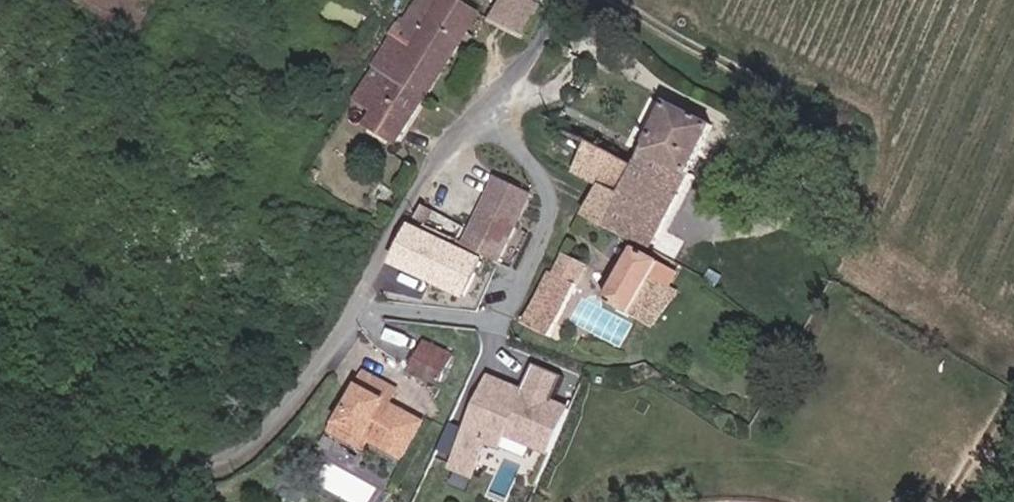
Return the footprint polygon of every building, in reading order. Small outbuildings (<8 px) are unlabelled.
[(375,71),(423,103),(482,18),(451,0),(418,0),(375,71)] [(508,9),(493,0),(491,0),(488,6),(505,15),(508,9)] [(508,9),(512,0),(493,0),(508,9)] [(525,0),(512,0),(508,9),(505,15),(499,27),(526,42),(544,9),(525,0)] [(557,55),(567,60),(572,50),(562,46),(557,55)] [(394,147),(423,103),(375,71),(358,102),(377,114),(367,129),(394,147)] [(664,105),(632,171),(607,227),(651,250),(659,233),(711,127),(664,105)] [(583,216),(607,227),(632,171),(586,148),(572,175),(596,188),(583,216)] [(496,179),(480,213),(515,229),(530,194),(496,179)] [(480,213),(465,246),(481,254),(499,264),(515,229),(480,213)] [(415,224),(400,254),(442,275),(459,243),(427,230),(415,224)] [(651,250),(674,261),(681,245),(659,233),(651,250)] [(465,246),(459,243),(442,275),(465,288),(481,254),(465,246)] [(674,261),(651,250),(649,255),(671,265),(674,261)] [(650,327),(656,317),(648,312),(662,287),(649,281),(658,264),(634,251),(605,302),(650,327)] [(564,257),(556,275),(575,286),(583,267),(564,257)] [(548,341),(575,286),(556,275),(550,273),(523,328),(548,341)] [(648,312),(656,317),(671,293),(662,287),(648,312)] [(435,385),(451,356),(424,342),(409,371),(435,385)] [(520,387),(485,373),(447,468),(471,477),(488,432),(549,456),(568,406),(552,400),(561,376),(529,363),(520,387)] [(332,423),(364,443),(397,463),(422,422),(388,401),(392,394),(362,378),(332,423)] [(364,443),(332,423),(326,434),(359,453),(364,443)]
